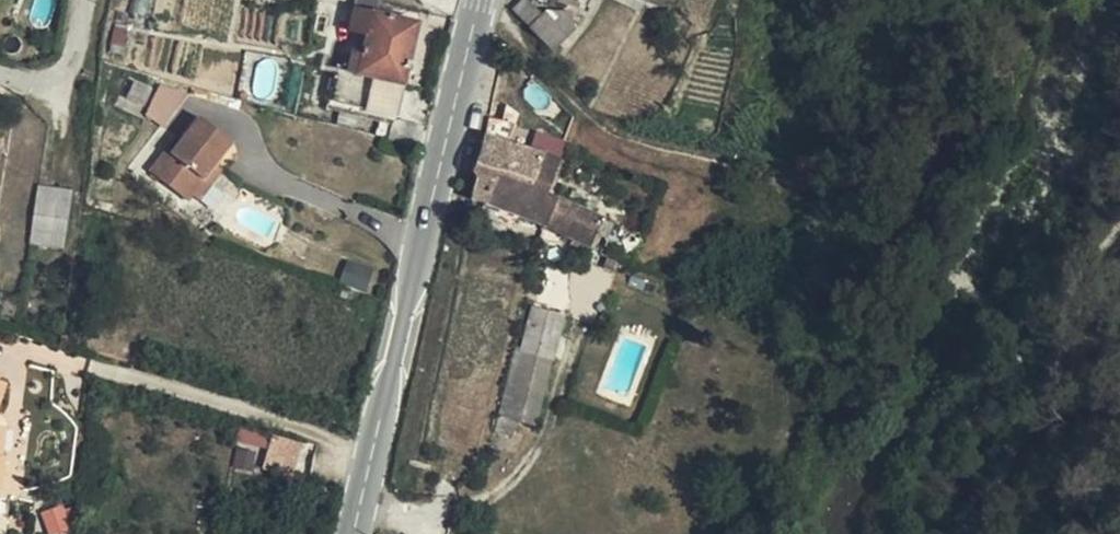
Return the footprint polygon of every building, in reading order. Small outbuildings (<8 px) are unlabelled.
[(334,64),(327,99),(393,115),(413,24),(349,9),(346,29),(365,34),(362,52),(350,50),(347,68),(334,64)] [(567,33),(544,14),(531,28),(553,47),(567,33)] [(158,81),(149,116),(175,122),(183,87),(158,81)] [(491,116),(485,136),(496,140),(503,121),(491,116)] [(170,157),(165,153),(148,175),(181,199),(186,194),(209,162),(225,141),(198,119),(182,141),(170,157)] [(421,128),(390,120),(385,141),(416,148),(421,128)] [(176,136),(165,153),(170,157),(182,141),(176,136)] [(496,140),(485,136),(472,173),(476,181),(471,197),(485,202),(508,145),(496,140)] [(558,161),(508,145),(485,202),(480,213),(498,219),(501,208),(535,221),(558,161)] [(209,162),(186,194),(195,200),(217,169),(209,162)] [(69,193),(39,188),(30,247),(61,250),(69,193)] [(599,218),(556,198),(543,227),(587,245),(593,231),(599,218)] [(609,223),(599,218),(593,231),(603,236),(609,223)] [(16,301),(1,296),(0,299),(0,311),(12,315),(16,301)] [(512,420),(525,422),(543,356),(549,358),(561,315),(531,307),(521,347),(514,346),(491,435),(507,440),(512,420)] [(532,425),(549,358),(543,356),(525,422),(532,425)] [(261,471),(273,430),(244,422),(232,462),(261,471)] [(265,468),(298,475),(305,438),(273,431),(265,468)]
